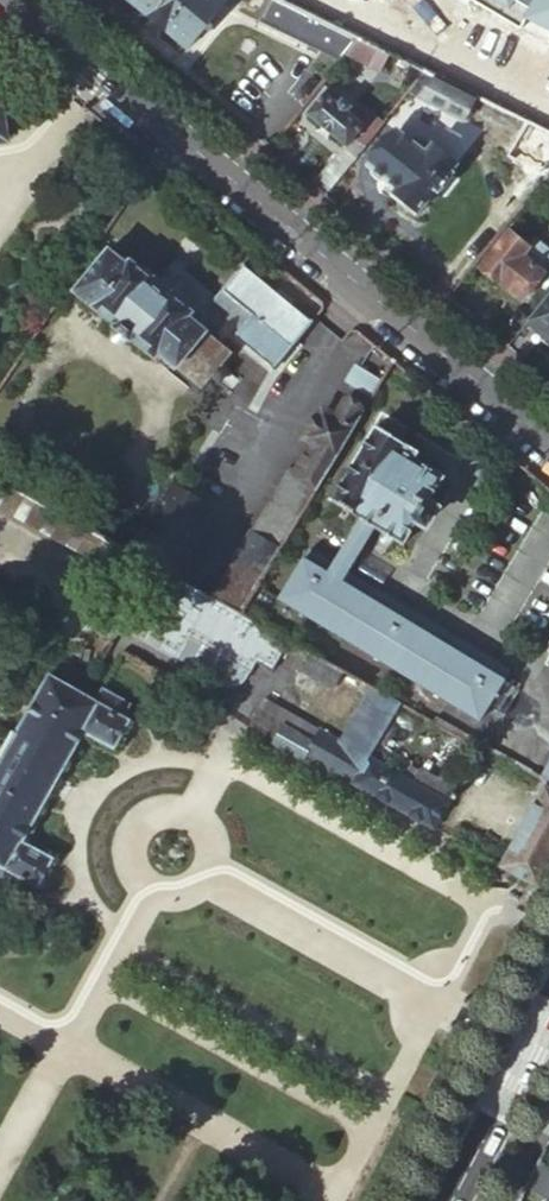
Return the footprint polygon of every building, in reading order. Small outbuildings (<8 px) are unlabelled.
[(186,50),(226,3),(222,0),(128,0),(186,50)] [(347,33),(282,0),(249,0),(247,4),(257,10),(253,20),(295,42),(292,46),(326,64),(328,60),(332,62),(347,33)] [(474,56),(487,28),(433,0),(365,0),(474,56)] [(505,73),(548,96),(548,0),(542,0),(505,73)] [(373,46),(359,38),(343,58),(366,69),(371,61),(366,58),(373,46)] [(377,74),(390,54),(373,46),(366,58),(371,61),(366,69),(377,74)] [(476,97),(425,71),(406,93),(463,122),(476,97)] [(363,146),(386,119),(377,111),(375,113),(370,114),(361,124),(347,112),(351,108),(327,89),(306,115),(345,149),(353,138),(363,146)] [(424,155),(395,132),(368,166),(370,168),(369,170),(370,174),(377,180),(384,180),(385,180),(396,189),(390,197),(414,217),(435,191),(436,192),(450,176),(448,174),(455,167),(430,147),(424,155)] [(322,197),(333,184),(363,146),(353,138),(345,149),(313,188),(322,197)] [(344,193),(333,184),(322,197),(333,206),(337,206),(345,197),(344,193)] [(507,232),(478,269),(498,286),(500,283),(522,301),(543,275),(541,273),(548,263),(548,250),(539,242),(533,243),(528,249),(507,232)] [(177,367),(207,330),(190,315),(194,311),(170,291),(171,289),(154,275),(153,278),(131,259),(126,264),(109,250),(74,291),(114,324),(113,326),(131,341),(133,339),(156,357),(159,353),(162,355),(162,362),(167,367),(175,365),(177,367)] [(244,268),(225,292),(249,313),(253,315),(238,335),(279,368),(313,324),(244,268)] [(238,313),(218,339),(225,344),(249,313),(225,292),(220,298),(238,313)] [(505,347),(522,361),(539,341),(543,337),(548,342),(548,295),(505,347)] [(207,329),(207,330),(177,367),(202,385),(231,348),(225,344),(218,339),(207,329)] [(539,341),(548,349),(548,342),(543,337),(539,341)] [(373,400),(384,382),(360,367),(350,385),(373,400)] [(209,598),(238,614),(365,412),(350,403),(342,406),(334,418),(325,413),(294,463),(299,466),(281,493),(277,491),(209,598)] [(376,429),(331,502),(358,519),(372,528),(402,547),(416,525),(422,529),(427,526),(434,517),(433,511),(427,508),(444,480),(403,453),(406,447),(400,443),(403,439),(403,437),(403,434),(391,426),(383,428),(381,432),(376,429)] [(131,555),(129,553),(0,480),(0,511),(119,577),(131,555)] [(131,555),(153,567),(172,577),(210,508),(167,484),(129,553),(131,555)] [(372,528),(358,519),(331,564),(345,572),(372,528)] [(524,526),(484,621),(513,633),(548,546),(548,536),(524,526)] [(331,564),(307,549),(277,599),(477,721),(485,707),(501,680),(507,671),(345,572),(331,564)] [(172,577),(153,567),(140,590),(292,676),(295,671),(328,689),(339,671),(238,614),(209,598),(172,577)] [(82,696),(90,680),(67,667),(58,682),(82,696)] [(58,682),(48,677),(18,731),(15,729),(0,756),(0,883),(5,886),(13,873),(36,886),(51,860),(23,843),(85,734),(114,749),(129,722),(122,718),(129,705),(102,689),(94,702),(82,696),(58,682)] [(335,740),(321,766),(350,782),(366,756),(375,741),(379,743),(391,723),(387,721),(397,704),(390,700),(367,687),(335,740)] [(259,698),(245,723),(321,766),(335,740),(259,698)] [(477,749),(480,744),(435,719),(432,724),(477,749)] [(366,756),(350,782),(429,828),(457,779),(440,770),(436,776),(419,766),(410,780),(366,756)] [(539,778),(548,783),(548,760),(539,778)] [(537,889),(548,866),(548,789),(540,785),(496,866),(537,889)]
